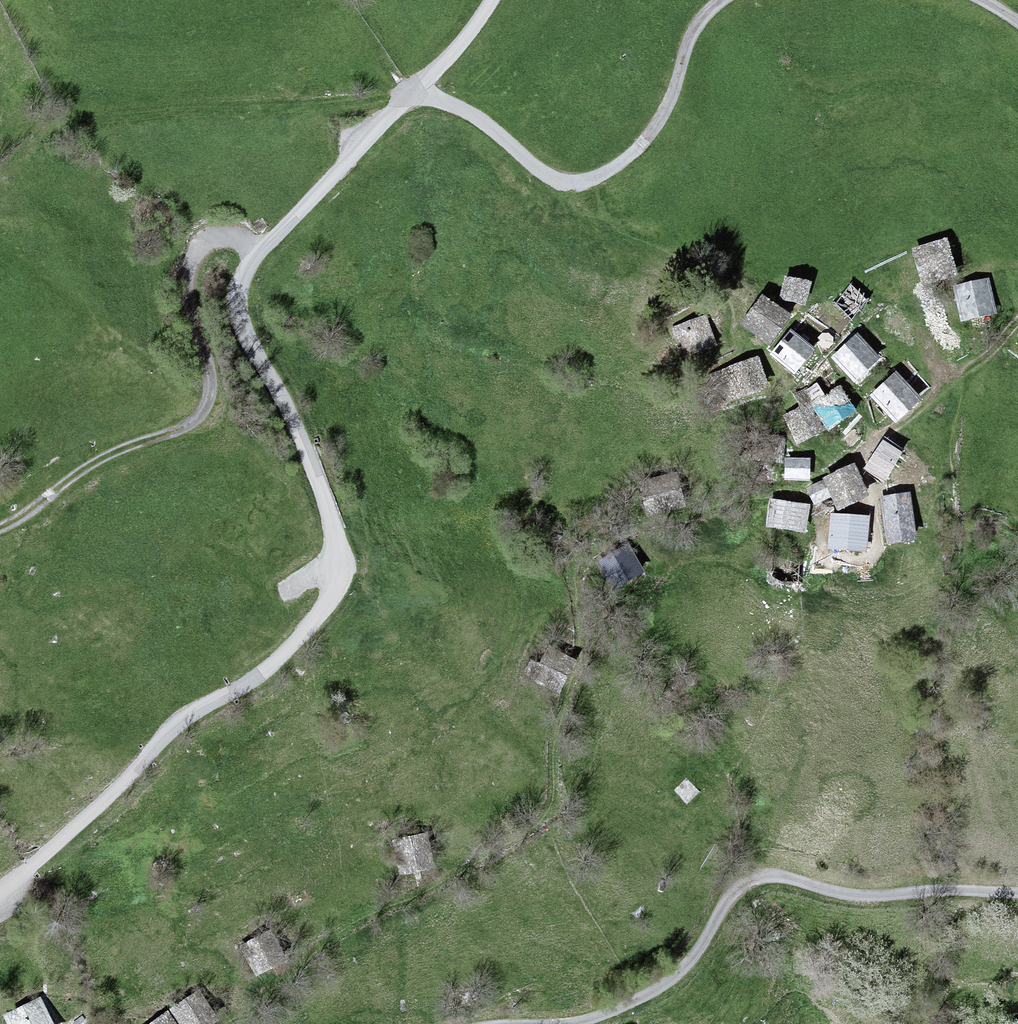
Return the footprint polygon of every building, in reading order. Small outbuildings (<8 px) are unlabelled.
[(916,252),(925,281),(953,272),(944,243),(916,252)] [(809,284),(788,278),(783,296),(804,302),(809,284)] [(964,318),(994,311),(987,281),(957,288),(964,318)] [(787,316),(763,298),(744,324),(769,342),(787,316)] [(715,344),(704,317),(675,329),(686,355),(715,344)] [(811,351),(790,333),(773,353),(795,371),(811,351)] [(876,358),(857,337),(836,357),(855,378),(876,358)] [(765,387),(756,361),(715,376),(724,402),(765,387)] [(918,399),(895,375),(873,395),(897,420),(918,399)] [(853,411),(839,390),(815,405),(829,426),(853,411)] [(822,429),(811,406),(787,418),(798,441),(822,429)] [(901,453),(884,442),(868,467),(885,478),(901,453)] [(808,478),(808,460),(787,461),(787,478),(808,478)] [(866,495),(853,467),(808,488),(815,503),(832,495),(838,507),(866,495)] [(683,505),(675,475),(642,484),(649,513),(683,505)] [(914,538),(908,496),(883,499),(889,542),(914,538)] [(807,506),(772,502),(769,524),(804,529),(807,506)] [(867,518),(833,516),(831,545),(865,547),(867,518)] [(643,572),(628,547),(600,564),(615,588),(643,572)] [(573,659),(550,648),(541,667),(532,663),(526,674),(558,690),(573,659)] [(432,866),(425,835),(394,842),(401,873),(432,866)] [(284,959),(270,933),(243,948),(257,974),(284,959)] [(173,1011),(182,1023),(209,1023),(215,1020),(198,994),(173,1011)] [(40,1000),(8,1016),(12,1023),(51,1023),(40,1000)] [(168,1014),(155,1023),(175,1023),(168,1014)]
